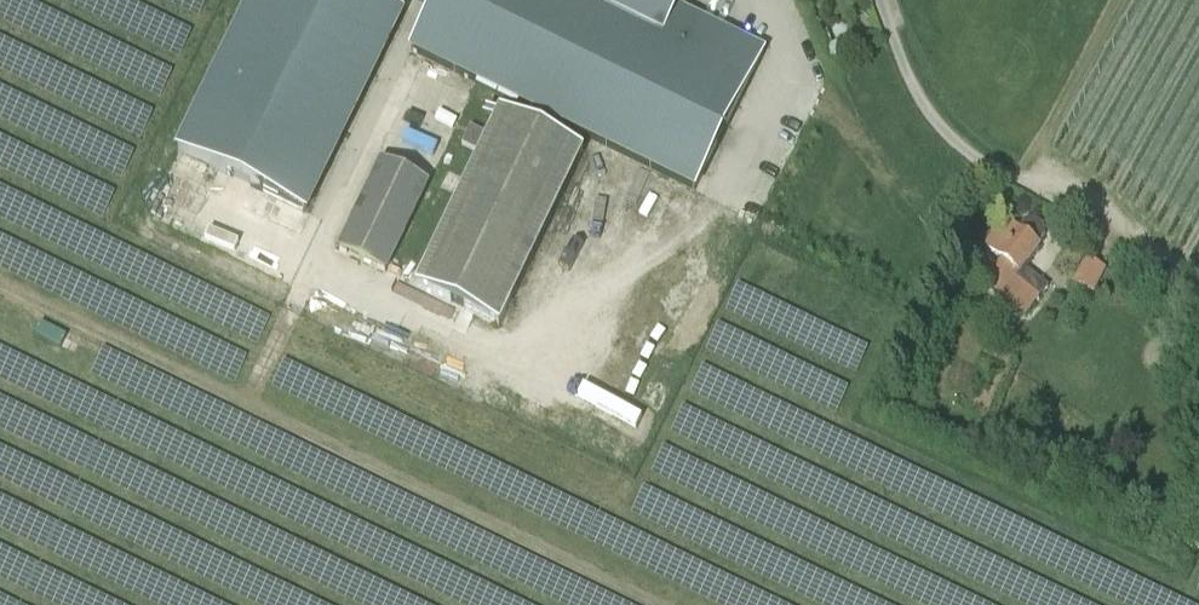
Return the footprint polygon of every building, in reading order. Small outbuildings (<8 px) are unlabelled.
[(296,228),(303,214),(304,214),(401,14),(379,3),(380,0),(251,0),(177,153),(260,193),(253,207),(296,228)] [(410,53),(695,192),(764,52),(697,19),(694,25),(673,15),(680,0),(436,0),(410,53)] [(837,43),(823,49),(830,64),(843,59),(837,43)] [(479,156),(416,289),(464,312),(461,319),(493,334),(496,327),(498,328),(582,152),(500,113),(498,117),(466,103),(463,110),(494,125),(488,138),(470,129),(461,147),(479,156)] [(338,252),(385,275),(428,185),(381,163),(338,252)] [(1048,288),(1023,269),(1039,247),(1037,246),(1044,238),(1042,228),(1034,221),(1024,223),(1018,232),(1005,222),(985,248),(1002,261),(985,283),(1028,315),(1048,288)] [(1104,270),(1090,263),(1084,260),(1072,283),(1093,293),(1104,270)]
